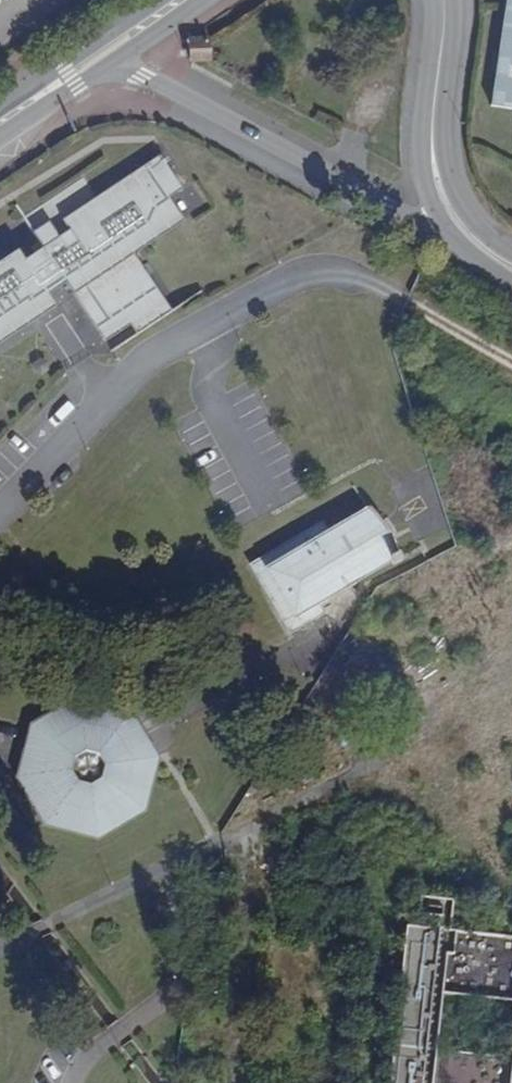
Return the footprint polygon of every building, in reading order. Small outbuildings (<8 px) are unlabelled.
[(494,106),(511,108),(511,0),(508,0),(494,106)] [(207,61),(205,38),(188,39),(190,62),(207,61)] [(168,144),(28,235),(36,247),(0,270),(0,348),(83,294),(116,344),(167,311),(134,261),(211,211),(168,144)] [(321,603),(359,579),(390,560),(394,567),(403,561),(369,508),(330,532),(323,521),(250,567),(292,633),(326,612),(321,603)] [(366,592),(359,579),(321,603),(326,612),(363,617),(366,592)] [(79,702),(38,726),(60,741),(129,807),(136,811),(142,808),(155,758),(129,715),(79,702)] [(38,726),(36,727),(23,777),(49,821),(97,833),(136,811),(129,807),(60,741),(38,726)] [(406,929),(390,1082),(511,1082),(511,1045),(510,1058),(436,1049),(442,994),(511,1002),(511,940),(406,929)]
